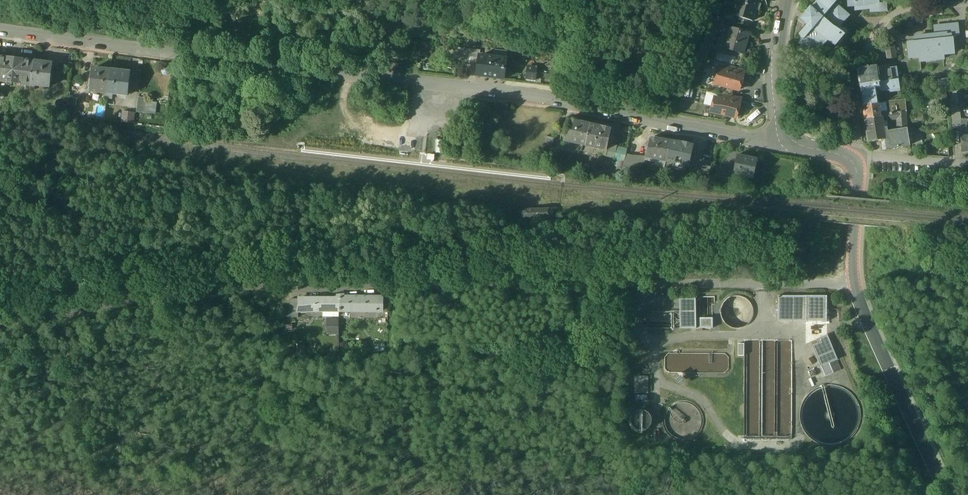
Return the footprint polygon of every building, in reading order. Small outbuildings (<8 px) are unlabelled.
[(736,3),(739,4),(735,16),(752,21),(758,0),(737,0),(736,3)] [(811,7),(810,6),(804,14),(800,18),(804,22),(807,24),(799,34),(803,38),(798,43),(807,50),(820,49),(827,41),(835,47),(844,36),(844,35),(847,32),(844,29),(841,33),(836,28),(838,26),(839,27),(850,15),(842,8),(846,2),(848,4),(848,5),(855,5),(855,9),(870,8),(870,12),(878,12),(878,11),(886,11),(885,4),(886,4),(886,0),(817,0),(811,7)] [(741,24),(728,20),(726,27),(729,27),(740,30),(741,24)] [(926,21),(906,22),(906,30),(926,30),(926,21)] [(939,35),(914,38),(915,43),(907,44),(909,59),(919,58),(920,62),(943,60),(942,55),(953,54),(952,40),(951,40),(950,37),(958,36),(957,25),(938,27),(939,35)] [(740,30),(729,27),(727,35),(730,36),(726,48),(743,53),(749,32),(740,30)] [(467,48),(453,46),(452,59),(465,61),(467,48)] [(893,46),(886,47),(888,59),(895,58),(893,46)] [(480,50),(467,48),(465,61),(478,62),(479,55),(480,50)] [(479,55),(478,62),(476,76),(488,77),(493,78),(493,77),(503,79),(505,58),(479,55)] [(7,58),(0,57),(0,80),(25,83),(25,88),(29,89),(32,61),(22,60),(22,59),(7,58)] [(132,59),(130,65),(137,67),(138,60),(132,59)] [(43,62),(32,61),(29,89),(34,89),(34,84),(48,86),(51,63),(43,62)] [(745,70),(729,65),(727,71),(743,75),(744,70),(745,70)] [(536,67),(527,66),(525,78),(535,79),(536,67)] [(878,67),(869,68),(868,67),(867,68),(857,70),(859,86),(880,83),(879,74),(878,67)] [(110,70),(91,68),(89,91),(103,92),(102,97),(106,97),(106,93),(107,93),(110,70)] [(727,71),(718,68),(716,76),(714,78),(713,81),(714,84),(728,88),(730,87),(739,90),(743,75),(727,71)] [(890,72),(879,74),(880,83),(898,80),(896,68),(890,69),(890,72)] [(128,72),(110,70),(107,93),(106,93),(106,97),(111,98),(111,93),(126,95),(128,72)] [(880,83),(859,86),(862,106),(878,104),(877,97),(878,97),(882,92),(888,91),(889,93),(900,92),(898,80),(880,83)] [(741,98),(724,94),(723,99),(739,104),(741,98)] [(74,114),(76,97),(67,96),(66,113),(74,114)] [(723,99),(714,97),(712,106),(710,107),(710,110),(711,113),(715,114),(717,113),(722,114),(723,116),(725,117),(727,116),(736,118),(739,104),(723,99)] [(145,102),(138,101),(137,111),(148,112),(149,101),(145,100),(145,102)] [(893,102),(885,104),(886,114),(894,113),(893,105),(893,102)] [(878,104),(862,106),(865,120),(882,118),(882,114),(880,114),(878,104)] [(903,104),(893,105),(894,113),(905,112),(903,104)] [(959,107),(950,108),(952,129),(960,129),(960,121),(961,120),(959,107)] [(135,112),(122,111),(120,121),(134,122),(135,112)] [(886,114),(882,114),(882,118),(865,120),(868,143),(884,140),(886,149),(910,146),(907,129),(906,118),(906,112),(905,112),(894,113),(886,114)] [(833,119),(822,117),(821,124),(833,126),(833,119)] [(590,124),(569,120),(564,140),(583,144),(585,144),(590,124)] [(611,129),(590,124),(585,144),(589,145),(591,146),(606,149),(611,129)] [(554,138),(544,135),(542,144),(552,146),(554,138)] [(671,141),(650,137),(645,157),(661,160),(664,161),(666,162),(671,141)] [(692,146),(671,141),(666,162),(669,162),(672,163),(687,166),(692,146)] [(634,155),(626,153),(622,170),(639,173),(640,169),(631,167),(634,155)] [(642,156),(634,155),(631,167),(640,169),(642,156)] [(757,160),(736,156),(732,175),(753,179),(757,160)] [(705,177),(696,175),(696,180),(698,180),(697,182),(704,184),(704,182),(705,177)] [(715,177),(706,175),(705,177),(704,182),(714,184),(715,177)] [(336,296),(297,296),(297,297),(297,313),(340,313),(340,294),(336,294),(336,296)] [(383,297),(345,297),(345,294),(340,294),(340,313),(383,313),(383,297)] [(805,296),(778,296),(778,322),(805,322),(805,296)] [(827,296),(805,296),(805,322),(827,322),(827,296)] [(297,297),(289,298),(288,318),(297,318),(297,313),(297,297)] [(696,329),(696,299),(680,299),(680,314),(680,329),(696,329)] [(329,317),(329,334),(340,335),(340,317),(329,317)] [(713,318),(700,319),(700,329),(713,329),(713,318)] [(827,336),(817,340),(818,344),(827,364),(837,360),(827,336)] [(827,364),(818,344),(813,346),(821,367),(827,364)] [(815,369),(809,372),(812,378),(818,375),(815,369)] [(648,378),(636,378),(636,394),(648,394),(648,378)]
